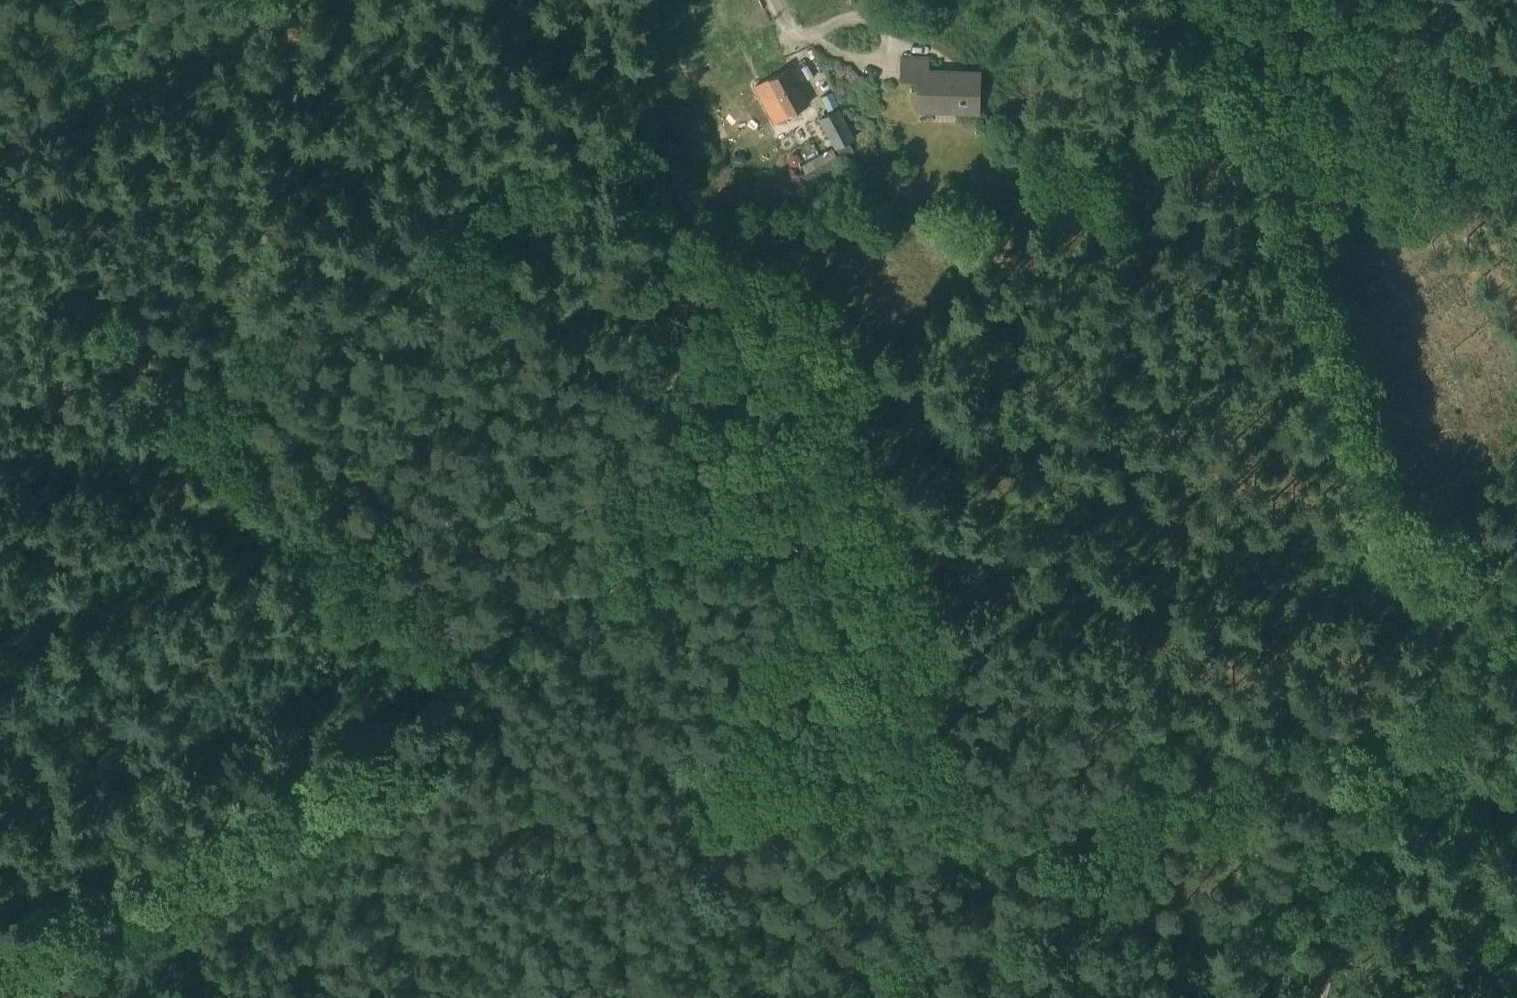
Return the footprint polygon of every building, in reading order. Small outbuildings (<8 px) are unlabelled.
[(977,113),(978,73),(928,72),(928,59),(901,58),(901,80),(920,81),(919,111),(977,113)] [(788,116),(807,105),(787,70),(769,80),(788,116)] [(855,139),(838,109),(819,119),(822,124),(814,128),(821,140),(828,136),(842,160),(854,153),(848,143),(855,139)] [(806,174),(837,157),(833,149),(801,165),(806,174)] [(732,160),(732,164),(735,166),(742,167),(745,164),(745,160),(743,157),(735,157),(732,160)]
